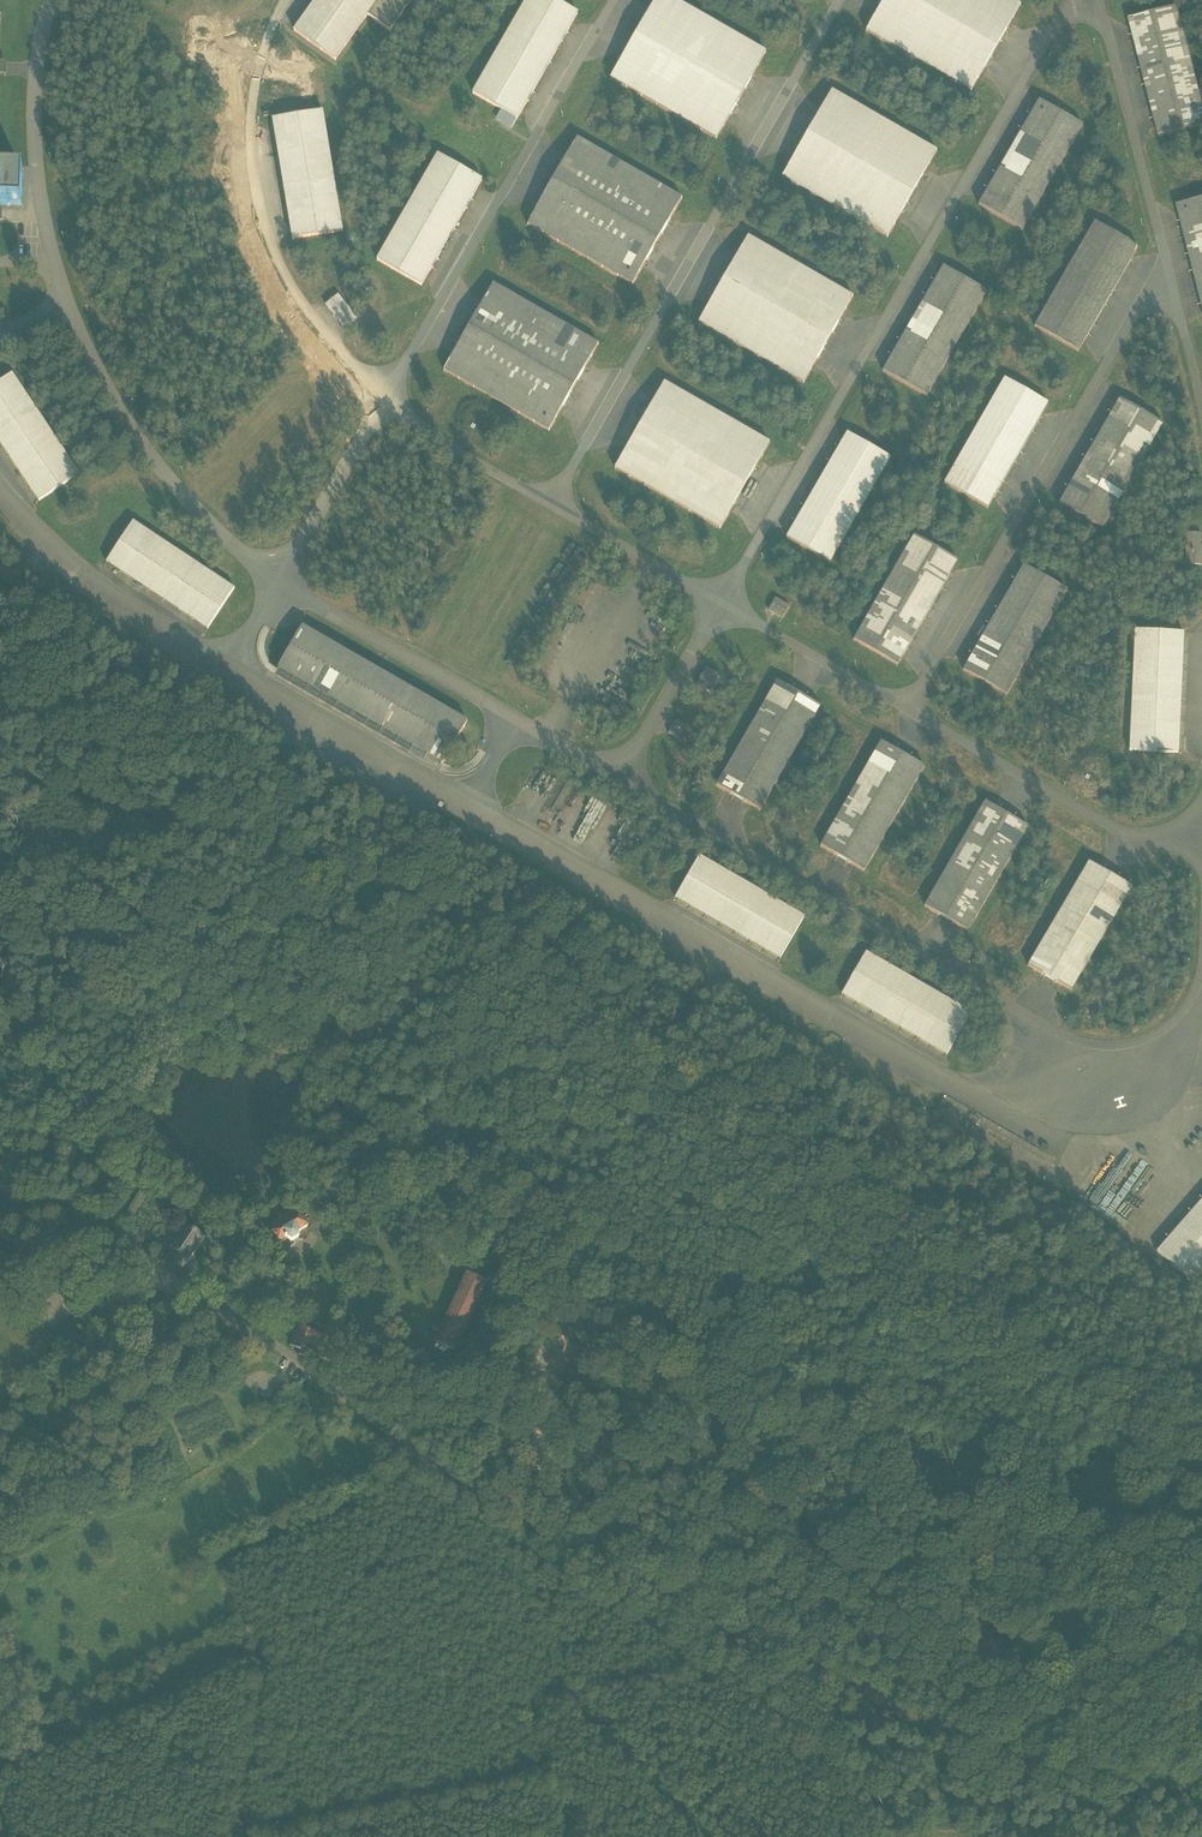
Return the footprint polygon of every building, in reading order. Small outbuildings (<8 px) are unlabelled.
[(295,31),(335,60),(367,14),(390,30),(411,0),(316,0),(295,31)] [(473,94),(517,119),(577,14),(553,0),(527,0),(473,94)] [(673,0),(656,0),(611,79),(716,139),(765,53),(673,0)] [(1011,0),(884,0),(866,31),(971,91),(1020,5),(1011,0)] [(1129,19),(1159,136),(1201,125),(1201,104),(1177,7),(1129,19)] [(937,151),(832,91),(782,177),(887,237),(937,151)] [(1039,101),(979,205),(1022,230),(1083,126),(1039,101)] [(322,111),(273,120),(293,239),(342,231),(322,111)] [(491,135),(483,150),(495,156),(503,142),(491,135)] [(682,199),(577,139),(528,225),(632,285),(682,199)] [(438,155),(378,260),(421,285),(481,180),(438,155)] [(22,207),(23,174),(0,173),(0,207),(22,207)] [(1177,205),(1201,303),(1201,199),(1177,205)] [(1138,247),(1095,222),(1035,327),(1078,352),(1138,247)] [(853,297),(748,237),(698,323),(803,383),(853,297)] [(943,267),(883,372),(926,397),(987,292),(943,267)] [(598,345),(493,285),(444,371),(549,431),(598,345)] [(357,319),(338,295),(325,305),(345,329),(357,319)] [(12,374),(0,383),(0,444),(39,502),(80,475),(12,374)] [(1005,379),(944,484),(987,508),(1048,404),(1005,379)] [(769,443),(664,383),(615,469),(720,529),(769,443)] [(1120,399),(1059,504),(1102,529),(1163,424),(1120,399)] [(847,433),(787,538),(830,563),(891,458),(847,433)] [(234,589),(133,522),(106,563),(207,630),(234,589)] [(1185,533),(1186,565),(1201,564),(1201,559),(1201,533),(1185,533)] [(957,560),(914,535),(854,640),(897,665),(957,560)] [(1067,590),(1024,566),(963,670),(1007,695),(1067,590)] [(789,606),(775,598),(768,610),(782,618),(789,606)] [(467,722),(302,627),(278,669),(443,764),(467,722)] [(1183,632),(1135,630),(1129,751),(1178,753),(1183,632)] [(706,668),(696,685),(710,693),(720,676),(706,668)] [(777,681),(717,786),(760,811),(820,706),(777,681)] [(677,720),(668,734),(678,739),(686,725),(677,720)] [(881,742),(821,846),(864,871),(924,767),(881,742)] [(985,802),(925,907),(968,932),(1028,827),(985,802)] [(805,917),(699,856),(675,899),(780,959),(805,917)] [(1089,862),(1028,967),(1071,991),(1132,887),(1089,862)] [(971,1013),(866,952),(842,994),(946,1055),(971,1013)] [(1157,1252),(1194,1284),(1201,1274),(1201,1199),(1157,1252)] [(300,1213),(271,1232),(278,1244),(288,1238),(289,1239),(292,1240),(294,1240),(296,1239),(298,1238),(299,1235),(299,1233),(299,1231),(308,1225),(300,1213)] [(193,1227),(188,1224),(172,1248),(173,1248),(167,1256),(183,1267),(189,1259),(205,1235),(200,1232),(203,1227),(196,1222),(193,1227)] [(468,1275),(437,1342),(454,1350),(485,1284),(468,1275)] [(324,1335),(298,1325),(290,1345),(316,1355),(316,1354),(324,1335)] [(343,1343),(324,1335),(316,1354),(323,1357),(336,1362),(343,1343)] [(266,1400),(273,1396),(273,1388),(267,1384),(260,1387),(260,1395),(266,1400)]
